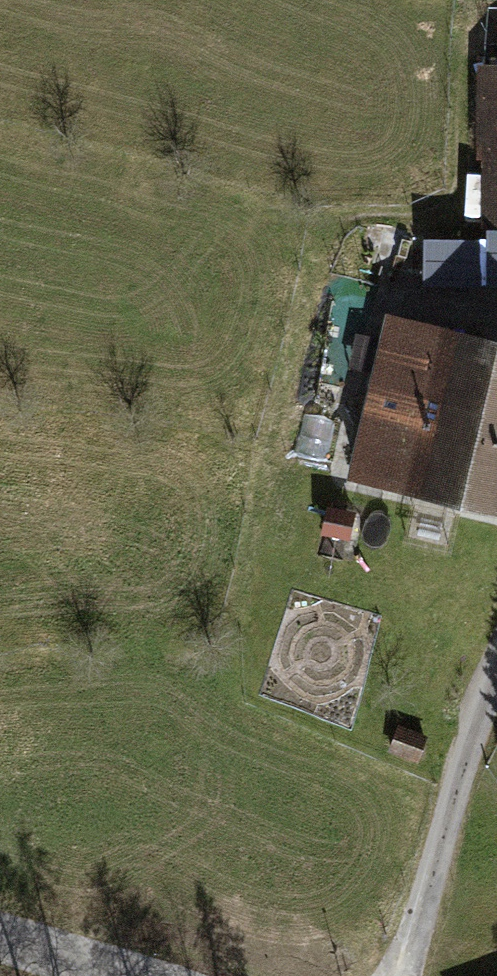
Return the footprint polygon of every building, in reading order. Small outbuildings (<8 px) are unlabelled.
[(476,62),(476,158),(482,158),(482,228),(487,228),(496,228),(496,62),(476,62)] [(424,238),(424,286),(496,286),(496,228),(487,228),(487,238),(424,238)] [(385,312),(347,478),(460,504),(496,343),(496,337),(385,312)] [(460,504),(496,512),(496,343),(460,504)] [(357,512),(327,505),(320,535),(350,542),(357,512)] [(428,736),(398,725),(388,753),(418,764),(428,736)]
